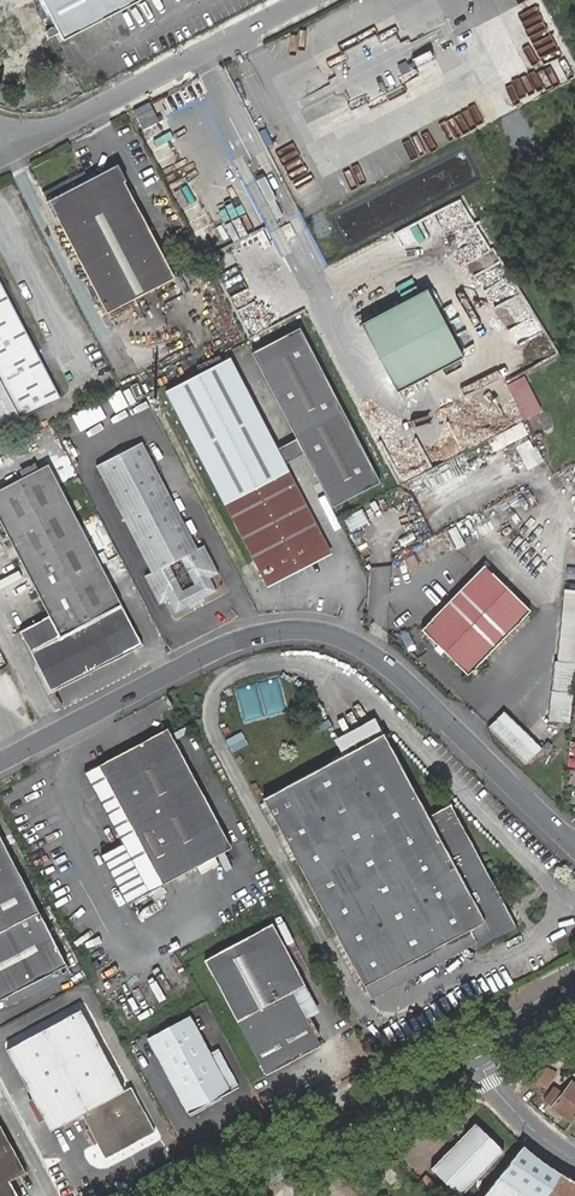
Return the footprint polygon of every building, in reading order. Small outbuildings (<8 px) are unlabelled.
[(64,41),(143,0),(43,0),(64,41)] [(147,101),(130,109),(140,130),(157,122),(147,101)] [(107,313),(175,278),(158,246),(117,168),(90,182),(85,171),(43,193),(48,204),(55,217),(56,217),(107,313)] [(21,418),(58,399),(0,288),(0,429),(21,418)] [(428,290),(363,324),(400,392),(465,358),(428,290)] [(300,328),(252,353),(296,439),(304,454),(332,507),(380,483),(300,328)] [(230,358),(166,392),(224,504),(288,470),(285,464),(277,449),(230,358)] [(491,449),(526,434),(520,421),(485,436),(491,449)] [(529,436),(514,444),(526,469),(541,461),(529,436)] [(296,439),(277,449),(285,464),(304,454),(296,439)] [(169,599),(175,612),(193,603),(191,600),(197,596),(199,600),(217,591),(210,578),(218,573),(204,545),(197,549),(195,543),(142,442),(97,466),(152,572),(145,576),(159,604),(169,599)] [(142,645),(48,464),(0,489),(0,521),(13,547),(40,598),(49,616),(20,631),(51,692),(142,645)] [(265,582),(329,549),(288,470),(224,504),(265,582)] [(362,510),(346,518),(352,530),(368,521),(362,510)] [(446,530),(455,547),(463,544),(455,526),(446,530)] [(421,629),(467,674),(530,610),(511,592),(503,584),(484,565),(421,629)] [(572,692),(574,658),(574,590),(563,589),(553,690),(572,692)] [(549,719),(569,720),(572,692),(553,690),(551,690),(549,719)] [(344,713),(350,725),(358,721),(352,709),(344,713)] [(503,710),(489,725),(526,760),(539,747),(503,710)] [(336,745),(342,755),(347,753),(383,733),(378,723),(336,745)] [(126,904),(163,884),(231,847),(168,728),(98,764),(84,772),(122,844),(101,855),(126,904)] [(263,798),(364,986),(386,974),(465,931),(469,939),(473,945),(475,950),(517,928),(508,912),(450,804),(427,815),(383,733),(347,753),(263,798)] [(567,783),(574,786),(574,770),(568,769),(567,783)] [(67,965),(0,837),(0,999),(67,965)] [(200,961),(233,1022),(287,993),(300,986),(267,925),(200,961)] [(386,974),(364,986),(371,1000),(473,945),(469,939),(465,931),(386,974)] [(300,986),(287,993),(301,1020),(315,1013),(300,986)] [(281,1013),(302,1022),(301,1020),(287,993),(260,1008),(261,1008),(263,1008),(265,1008),(267,1008),(268,1009),(270,1010),(272,1010),(274,1010),(276,1011),(277,1012),(279,1012),(281,1013)] [(237,1020),(267,1073),(316,1047),(302,1022),(281,1013),(279,1012),(277,1012),(276,1011),(274,1010),(272,1010),(270,1010),(268,1009),(267,1008),(265,1008),(263,1008),(261,1008),(260,1008),(237,1020)] [(93,1135),(100,1149),(105,1158),(155,1131),(131,1086),(124,1090),(80,1009),(6,1049),(50,1130),(81,1114),(93,1135)] [(226,1092),(205,1054),(186,1017),(144,1040),(184,1114),(226,1092)] [(261,1076),(267,1073),(237,1020),(233,1022),(261,1076)] [(214,1050),(205,1054),(226,1092),(234,1087),(214,1050)] [(372,1065),(386,1058),(383,1053),(370,1060),(372,1065)] [(10,1080),(3,1063),(0,1064),(0,1077),(3,1083),(10,1080)] [(547,1066),(540,1070),(552,1077),(555,1071),(547,1066)] [(535,1072),(529,1084),(541,1096),(546,1088),(542,1086),(547,1078),(550,1079),(552,1077),(540,1070),(535,1072)] [(542,1086),(546,1088),(553,1078),(552,1077),(550,1079),(547,1078),(542,1086)] [(574,1117),(574,1084),(571,1081),(551,1107),(571,1122),(574,1117)] [(433,1169),(461,1195),(466,1195),(507,1154),(477,1124),(472,1130),(433,1169)] [(9,1180),(25,1172),(0,1125),(0,1195),(18,1195),(9,1180)] [(96,1152),(100,1149),(93,1135),(88,1137),(92,1145),(96,1152)] [(571,1179),(559,1172),(544,1162),(531,1152),(523,1145),(499,1175),(482,1195),(574,1195),(574,1181),(571,1179)]
